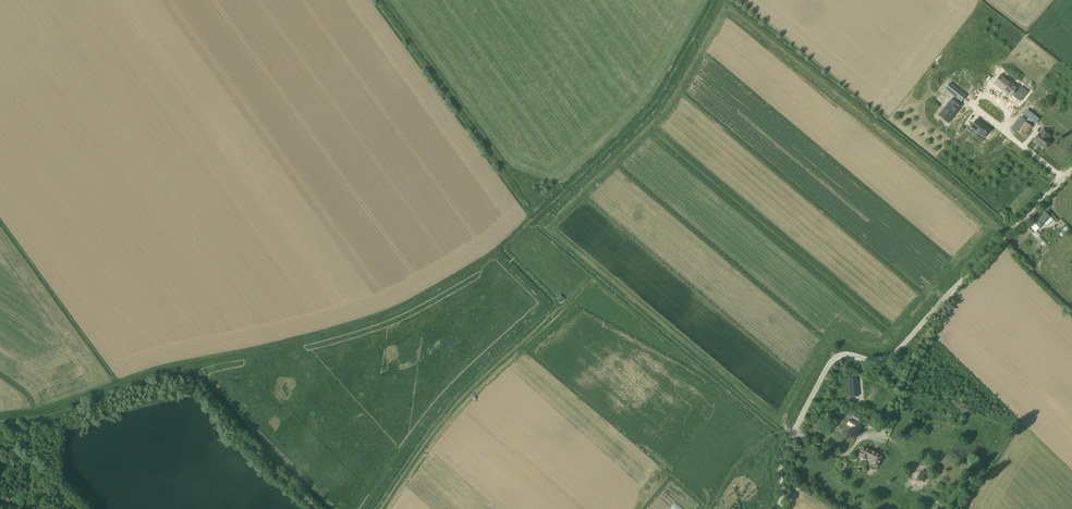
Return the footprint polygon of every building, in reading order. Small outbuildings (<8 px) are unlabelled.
[(1004,72),(997,82),(1014,96),(1022,86),(1004,72)] [(949,82),(944,88),(960,101),(965,95),(949,82)] [(1017,92),(1024,97),(1028,92),(1021,87),(1017,92)] [(962,107),(952,99),(939,116),(949,124),(962,107)] [(1024,120),(1018,128),(1026,134),(1032,127),(1024,120)] [(977,122),(972,129),(983,137),(988,130),(977,122)] [(1040,133),(1034,140),(1036,142),(1035,143),(1037,144),(1037,143),(1045,149),(1050,141),(1047,139),(1050,135),(1043,129),(1040,133)] [(1046,212),(1034,223),(1039,228),(1044,223),(1047,225),(1053,220),(1056,223),(1059,220),(1048,210),(1046,212)] [(1065,225),(1060,229),(1064,234),(1069,230),(1065,225)] [(850,420),(847,424),(857,430),(859,426),(850,420)] [(860,454),(858,457),(866,461),(868,458),(872,459),(870,464),(869,466),(870,468),(871,469),(872,470),(874,470),(875,469),(876,467),(877,467),(882,456),(874,452),(873,452),(863,447),(860,454)] [(922,471),(919,478),(924,481),(927,474),(922,471)]
